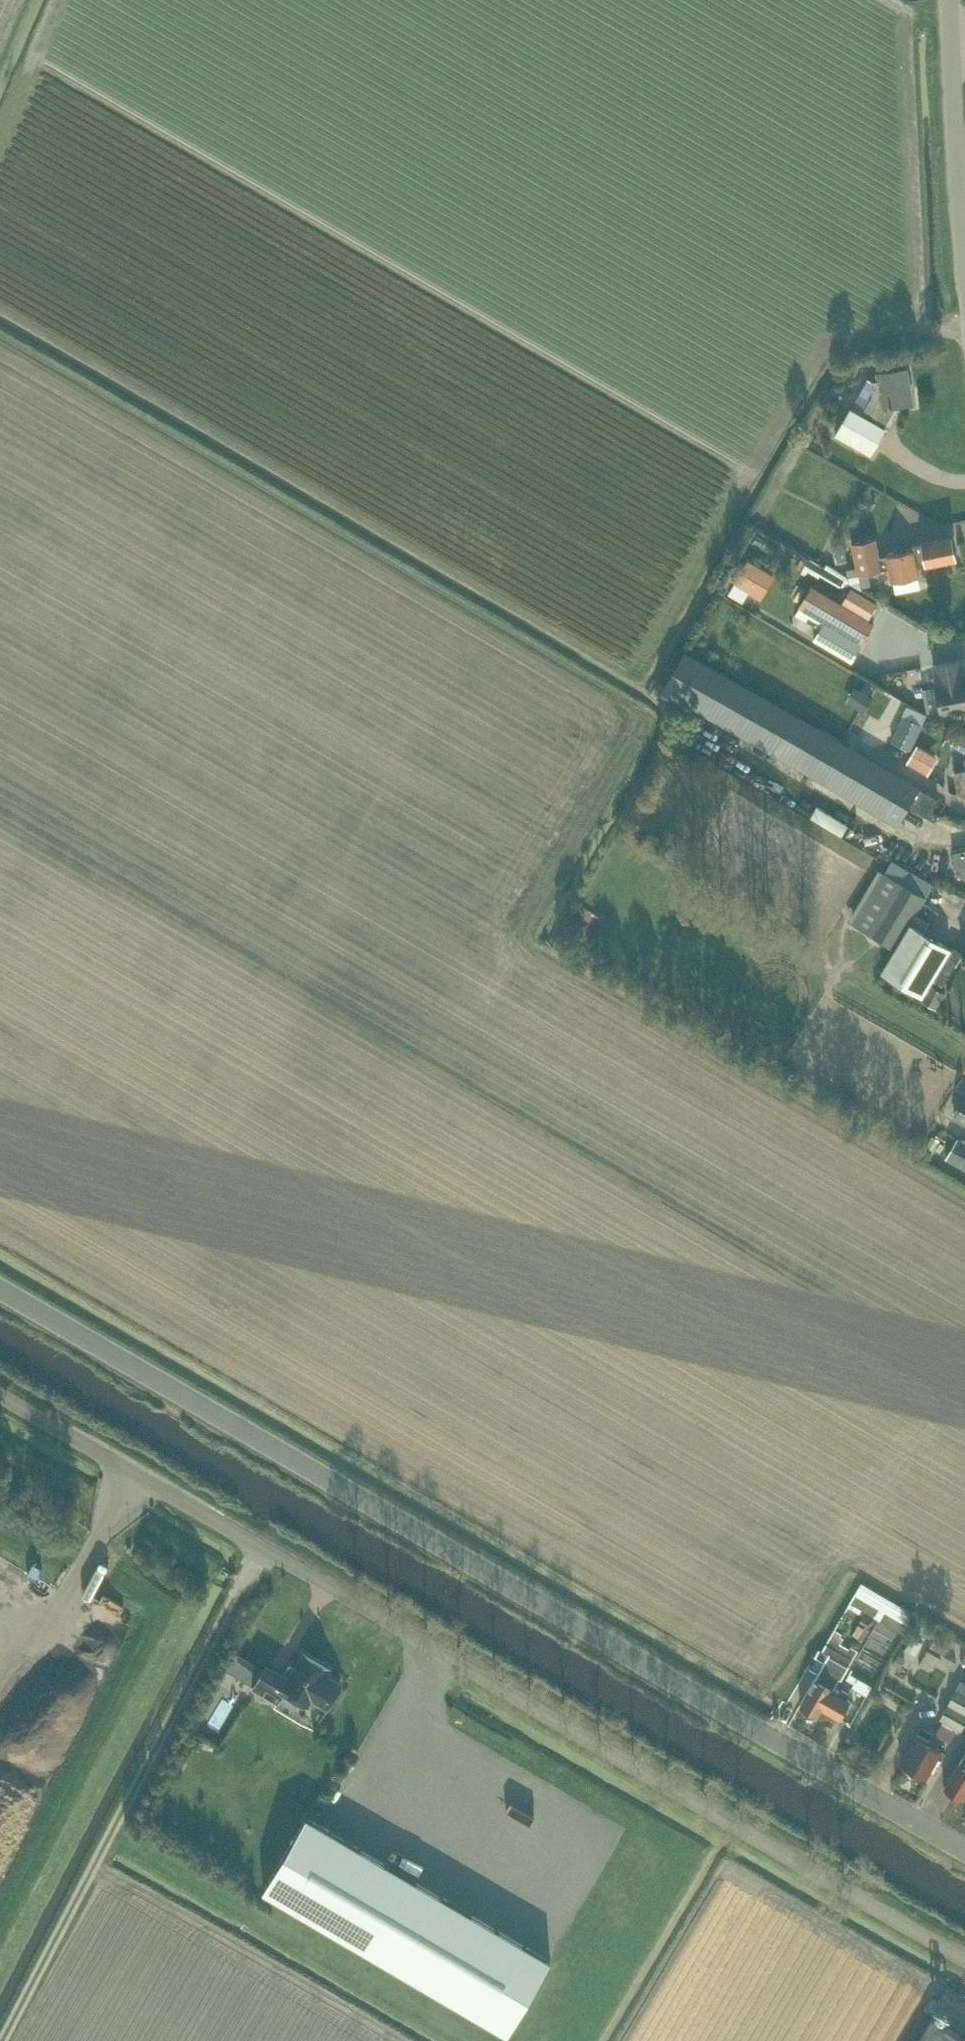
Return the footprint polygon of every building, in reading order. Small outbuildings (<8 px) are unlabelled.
[(868,378),(835,432),(871,452),(886,427),(882,425),(892,406),(892,405),(913,402),(912,400),(911,400),(909,383),(910,383),(908,368),(876,372),(876,379),(873,380),(868,378)] [(895,592),(920,587),(917,567),(956,559),(952,537),(911,545),(912,549),(881,556),(877,536),(852,542),(857,565),(859,574),(868,572),(888,568),(890,581),(893,580),(895,592)] [(775,574),(749,559),(736,582),(762,596),(775,574)] [(857,565),(847,567),(850,580),(860,586),(871,584),(868,572),(859,574),(857,565)] [(813,584),(796,613),(820,628),(813,639),(852,661),(875,621),(868,617),(877,603),(851,588),(843,602),(813,584)] [(921,621),(930,626),(935,617),(926,612),(921,621)] [(920,786),(685,650),(662,689),(898,825),(910,805),(934,820),(938,814),(933,810),(939,799),(920,787),(920,786)] [(933,664),(937,685),(936,685),(941,713),(964,708),(964,679),(964,680),(961,659),(933,664)] [(855,687),(847,701),(860,709),(868,695),(855,687)] [(911,750),(928,714),(906,704),(901,714),(904,716),(892,741),(905,747),(911,750)] [(952,743),(959,747),(964,738),(964,737),(958,733),(952,743)] [(917,749),(911,750),(907,750),(909,764),(919,762),(917,749)] [(954,772),(958,792),(964,791),(964,769),(954,772)] [(870,824),(866,830),(863,835),(871,839),(865,850),(876,856),(888,835),(870,824)] [(952,852),(956,873),(964,878),(964,849),(952,852)] [(950,948),(911,923),(927,897),(883,872),(853,922),(896,949),(882,971),(923,995),(930,983),(932,979),(950,948)] [(950,948),(932,979),(944,986),(964,951),(953,944),(950,948)] [(930,983),(923,995),(921,999),(936,1008),(945,992),(930,983)] [(953,1118),(964,1125),(964,1097),(953,1118)] [(927,1146),(935,1151),(941,1141),(932,1136),(927,1146)] [(958,1138),(950,1152),(964,1160),(964,1142),(958,1138)] [(862,1583),(850,1603),(904,1633),(914,1614),(862,1583)] [(864,1614),(852,1634),(863,1640),(869,1630),(866,1628),(872,1618),(864,1614)] [(843,1637),(841,1635),(842,1633),(835,1629),(820,1652),(818,1651),(813,1658),(823,1664),(816,1678),(815,1677),(799,1704),(818,1715),(823,1709),(840,1719),(852,1699),(834,1689),(840,1678),(841,1678),(858,1649),(851,1645),(850,1647),(840,1642),(843,1637)] [(951,1641),(937,1633),(931,1644),(945,1652),(951,1641)] [(915,1654),(921,1642),(912,1636),(905,1648),(915,1654)] [(265,1664),(252,1686),(266,1694),(278,1702),(284,1692),(308,1705),(311,1699),(329,1709),(344,1683),(327,1673),(330,1668),(305,1651),(296,1666),(289,1662),(282,1674),(266,1665),(265,1664)] [(904,1657),(898,1654),(893,1663),(899,1666),(904,1657)] [(850,1672),(847,1677),(854,1681),(852,1685),(867,1694),(872,1684),(850,1672)] [(962,1680),(939,1718),(943,1720),(936,1733),(950,1741),(956,1727),(962,1730),(964,1724),(964,1681),(962,1680)] [(916,1733),(900,1761),(927,1777),(932,1768),(936,1771),(943,1759),(939,1756),(942,1749),(916,1733)] [(943,1787),(963,1798),(964,1794),(964,1752),(943,1787)] [(307,1817),(263,1891),(507,2034),(551,1960),(307,1817)] [(933,2016),(918,2040),(964,2040),(964,2036),(933,2016)]
